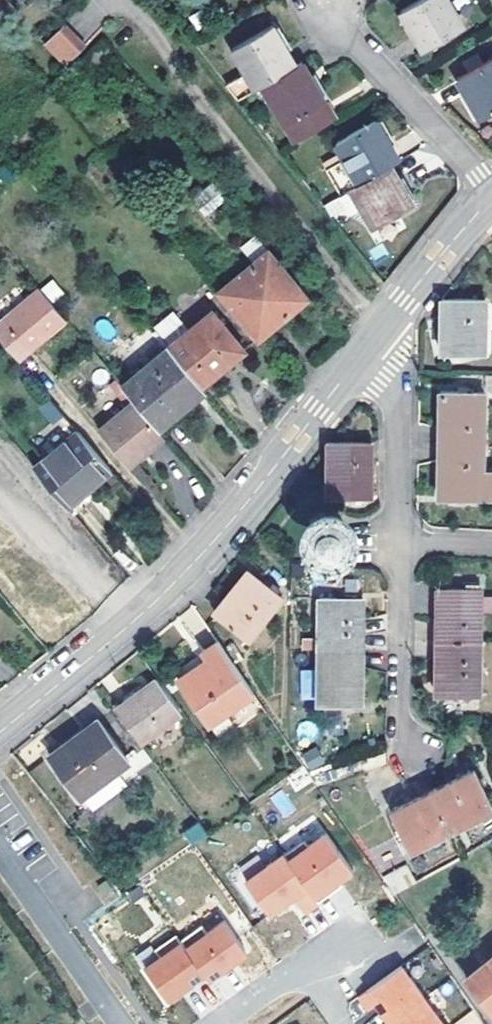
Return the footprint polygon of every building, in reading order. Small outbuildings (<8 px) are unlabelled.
[(399,10),(421,50),(461,27),(446,0),(416,0),(399,10)] [(65,67),(87,45),(65,24),(43,46),(65,67)] [(244,71),(222,82),(235,98),(260,84),(292,65),(271,25),(231,48),(244,71)] [(101,40),(78,62),(74,66),(84,75),(109,50),(101,40)] [(469,72),(483,63),(478,54),(464,62),(469,72)] [(455,79),(478,118),(491,110),(491,58),(483,63),(469,72),(455,79)] [(292,65),(260,84),(293,142),(333,118),(300,61),(292,65)] [(335,141),(339,149),(343,157),(325,167),(339,192),(387,165),(396,160),(375,120),(335,141)] [(343,157),(339,149),(322,159),(325,167),(343,157)] [(387,165),(339,192),(349,211),(358,205),(370,228),(410,205),(387,165)] [(232,200),(215,178),(192,197),(210,218),(232,200)] [(252,262),(217,291),(255,339),(305,298),(253,234),(238,246),(252,262)] [(41,288),(52,303),(64,294),(53,279),(41,288)] [(14,356),(44,332),(46,335),(65,320),(37,287),(0,318),(0,340),(14,356)] [(484,300),(439,299),(438,352),(482,353),(484,300)] [(166,346),(199,385),(243,350),(210,310),(166,346)] [(164,343),(185,328),(172,311),(152,327),(164,343)] [(17,360),(46,335),(44,332),(14,356),(17,360)] [(131,400),(155,428),(202,389),(199,385),(166,346),(165,346),(118,384),(131,400)] [(482,393),(438,392),(437,445),(481,446),(482,393)] [(52,399),(39,405),(47,424),(61,418),(52,399)] [(155,428),(131,400),(96,429),(129,468),(148,453),(143,447),(159,434),(155,428)] [(74,430),(31,466),(74,517),(97,498),(90,488),(110,471),(74,430)] [(150,455),(166,442),(159,434),(143,447),(148,453),(150,455)] [(368,444),(325,444),(325,496),(368,496),(368,444)] [(437,445),(435,497),(491,498),(491,446),(481,446),(437,445)] [(343,538),(343,534),(343,531),(341,527),(339,524),(336,522),(333,520),(329,519),(325,519),(321,521),(318,523),(316,525),(314,529),(313,532),(313,536),(314,540),(316,543),(318,546),(321,548),(325,549),(329,550),(333,549),(336,547),(339,545),(341,542),(343,538)] [(219,616),(241,636),(246,640),(281,599),(247,571),(214,612),(219,616)] [(479,590),(436,589),(434,642),(478,642),(479,590)] [(361,600),(317,599),(316,651),(360,652),(361,600)] [(234,644),(241,636),(219,616),(207,630),(208,630),(215,641),(241,678),(253,669),(234,644)] [(252,693),(241,678),(215,641),(201,651),(207,659),(178,681),(208,723),(252,693)] [(478,642),(434,642),(433,692),(477,693),(478,642)] [(207,659),(201,651),(172,672),(178,681),(207,659)] [(360,652),(316,651),(315,702),(360,703),(360,652)] [(311,699),(311,670),(300,670),(299,699),(311,699)] [(180,712),(155,678),(112,709),(138,744),(180,712)] [(112,709),(110,707),(48,754),(80,797),(142,749),(138,744),(112,709)] [(315,746),(300,755),(310,771),(325,761),(315,746)] [(431,789),(449,827),(490,807),(471,768),(431,789)] [(431,789),(390,809),(409,848),(449,827),(431,789)] [(205,834),(196,822),(181,833),(189,845),(205,834)] [(303,840),(282,855),(316,902),(334,890),(330,885),(337,880),(351,870),(324,833),(307,845),(303,840)] [(317,903),(316,902),(282,855),(244,881),(267,914),(283,903),(281,900),(289,894),(291,897),(303,913),(317,903)] [(392,895),(416,883),(406,864),(382,876),(392,895)] [(337,880),(330,885),(334,890),(340,885),(337,880)] [(281,900),(283,903),(291,897),(289,894),(281,900)] [(201,925),(179,940),(203,973),(207,980),(221,970),(219,967),(244,950),(223,920),(206,932),(201,925)] [(159,957),(144,967),(167,999),(203,973),(179,940),(175,934),(153,949),(159,957)] [(464,978),(491,1012),(491,956),(464,978)] [(358,997),(367,1011),(376,1005),(389,1023),(392,1023),(425,1001),(400,967),(358,997)] [(425,1001),(392,1023),(441,1023),(425,1001)]
